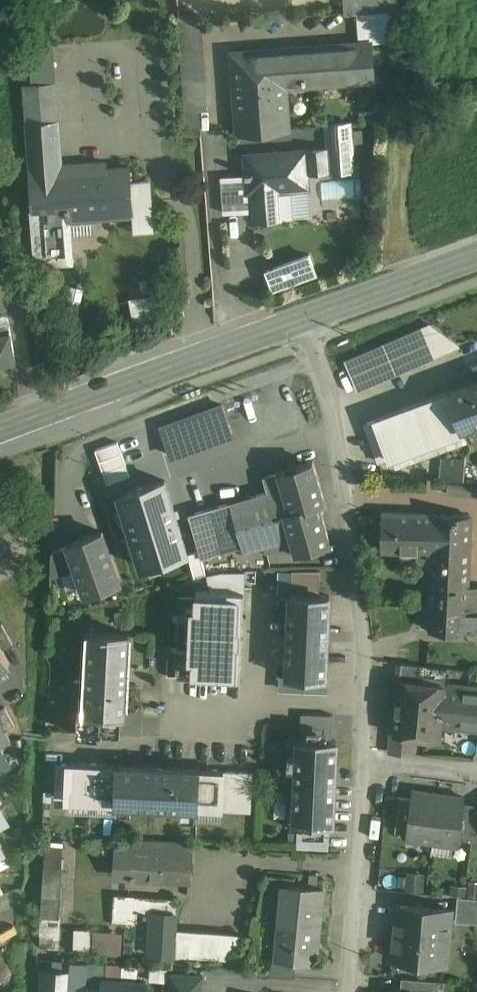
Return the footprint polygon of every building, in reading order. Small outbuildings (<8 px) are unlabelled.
[(344,16),(357,15),(357,14),(384,12),(383,0),(343,0),(344,16)] [(384,12),(357,14),(357,15),(359,44),(372,43),(372,44),(391,43),(392,11),(384,12)] [(359,44),(233,53),(239,133),(289,129),(286,86),(374,80),(372,44),(372,43),(359,44)] [(56,83),(23,85),(26,122),(58,120),(56,83)] [(375,111),(367,109),(365,116),(385,122),(391,103),(379,99),(375,111)] [(58,120),(26,122),(29,168),(62,165),(58,120)] [(350,123),(327,125),(328,137),(351,135),(350,123)] [(351,135),(328,137),(329,150),(330,169),(331,172),(354,170),(351,135)] [(329,150),(305,152),(306,171),(330,169),(329,150)] [(305,152),(274,154),(274,158),(250,160),(251,172),(245,172),(246,176),(249,176),(250,190),(251,190),(253,220),(254,220),(254,218),(274,217),(274,218),(276,218),(274,188),(306,186),(306,187),(307,187),(306,171),(305,152)] [(108,175),(92,176),(88,164),(62,165),(29,168),(32,210),(69,207),(70,213),(94,211),(95,219),(113,218),(113,216),(133,215),(130,167),(108,169),(108,175)] [(322,181),(323,198),(365,196),(364,179),(322,181)] [(69,207),(32,210),(36,257),(50,256),(50,264),(73,262),(70,213),(69,207)] [(319,250),(273,268),(281,289),(327,271),(319,250)] [(360,385),(460,352),(449,321),(350,355),(360,385)] [(16,364),(10,329),(0,331),(0,366),(16,364)] [(376,420),(390,458),(464,431),(462,427),(476,421),(476,383),(376,420)] [(222,404),(176,421),(161,427),(171,455),(232,433),(222,404)] [(110,471),(140,462),(132,438),(103,447),(110,471)] [(280,472),(284,487),(291,511),(319,504),(325,502),(313,462),(280,472)] [(280,471),(265,476),(269,491),(284,487),(280,472),(280,471)] [(170,478),(121,493),(144,568),(194,553),(170,478)] [(269,491),(231,502),(241,537),(245,551),(264,546),(292,538),(285,513),(291,511),(284,487),(269,491)] [(231,502),(212,507),(222,542),(223,542),(241,537),(231,502)] [(291,511),(285,513),(292,538),(296,552),(330,542),(319,504),(291,511)] [(212,507),(189,514),(201,553),(224,546),(223,542),(222,542),(212,507)] [(10,529),(0,511),(0,535),(10,529)] [(435,514),(383,513),(382,550),(417,551),(417,560),(427,561),(427,567),(433,567),(435,514)] [(470,515),(435,514),(433,567),(431,606),(466,607),(467,587),(468,587),(468,586),(470,515)] [(103,531),(69,543),(77,568),(86,592),(120,580),(103,531)] [(292,538),(264,546),(266,551),(296,552),(292,538)] [(69,545),(52,552),(51,577),(77,568),(69,545)] [(321,570),(293,570),(293,594),(320,595),(321,570)] [(468,586),(468,587),(467,587),(466,607),(476,607),(476,586),(468,586)] [(191,677),(240,678),(243,592),(195,590),(195,607),(186,607),(184,659),(193,659),(191,677)] [(293,594),(291,594),(291,595),(292,595),(289,673),(288,673),(288,675),(326,676),(326,675),(325,675),(329,597),(330,597),(330,596),(320,595),(293,594)] [(428,606),(427,617),(431,617),(430,630),(476,632),(476,607),(431,606),(428,606)] [(0,624),(0,644),(3,649),(13,643),(2,623),(0,624)] [(129,634),(91,632),(91,633),(92,633),(87,711),(87,712),(121,714),(125,714),(125,713),(124,713),(128,635),(129,635),(129,634)] [(10,662),(3,649),(0,644),(0,667),(10,662)] [(427,666),(401,663),(400,674),(426,677),(427,666)] [(444,684),(401,679),(401,678),(400,678),(397,706),(442,711),(444,684)] [(444,684),(442,711),(476,715),(476,688),(444,684)] [(0,709),(0,720),(5,730),(15,725),(5,706),(0,709)] [(442,711),(397,706),(394,733),(440,738),(441,724),(442,711)] [(121,714),(87,712),(87,711),(86,710),(86,712),(79,711),(78,734),(120,736),(121,714)] [(442,711),(441,724),(476,728),(476,715),(442,711)] [(333,715),(303,713),(302,739),(332,741),(333,715)] [(0,721),(0,742),(9,737),(0,721)] [(414,741),(394,738),(393,751),(412,753),(414,741)] [(302,739),(299,739),(298,740),(300,740),(296,819),(295,819),(295,820),(300,820),(330,821),(334,821),(334,820),(333,820),(336,742),(337,742),(337,741),(332,741),(302,739)] [(10,764),(0,746),(0,770),(10,764)] [(69,765),(59,764),(57,798),(68,799),(69,765)] [(119,766),(69,764),(69,765),(68,799),(68,800),(117,802),(119,766)] [(198,770),(119,766),(120,765),(119,765),(119,766),(117,802),(117,803),(118,803),(118,802),(196,806),(196,807),(197,807),(197,806),(199,770),(199,769),(198,769),(198,770)] [(224,772),(199,770),(197,806),(222,807),(224,772)] [(251,773),(224,772),(222,807),(249,809),(251,773)] [(465,797),(413,790),(412,798),(407,832),(407,838),(459,845),(460,838),(464,805),(465,797)] [(412,798),(400,797),(396,831),(407,832),(412,798)] [(277,799),(276,816),(295,818),(296,801),(277,799)] [(476,806),(464,805),(460,838),(472,840),(476,810),(476,806)] [(0,807),(0,829),(9,824),(0,807)] [(330,821),(300,820),(298,847),(328,849),(330,821)] [(63,840),(47,839),(46,865),(62,866),(63,840)] [(153,840),(135,839),(134,850),(152,851),(153,851),(153,840)] [(191,842),(153,840),(153,851),(190,853),(191,842)] [(152,851),(134,850),(133,874),(132,873),(132,877),(150,879),(152,851)] [(153,851),(152,851),(150,879),(190,881),(191,854),(190,853),(153,851)] [(62,866),(46,865),(42,915),(61,917),(62,866)] [(424,887),(423,872),(401,873),(402,888),(424,887)] [(324,888),(285,884),(277,958),(278,958),(297,960),(312,962),(314,937),(319,938),(324,888)] [(177,900),(115,896),(113,923),(135,924),(136,922),(137,923),(137,921),(136,921),(136,912),(145,912),(144,917),(147,917),(147,913),(152,913),(150,955),(174,956),(177,900)] [(458,896),(456,920),(476,922),(476,897),(458,896)] [(452,909),(396,904),(392,958),(448,963),(452,909)] [(61,917),(42,915),(41,948),(60,949),(61,917)] [(94,931),(77,930),(76,950),(94,951),(94,931)] [(242,935),(179,930),(177,956),(240,960),(242,935)] [(124,932),(94,931),(94,951),(124,952),(124,932)] [(297,960),(278,958),(277,958),(273,957),(271,975),(295,977),(297,960)] [(104,989),(87,988),(89,962),(56,960),(56,972),(72,973),(70,991),(104,991),(104,989)] [(107,963),(89,962),(87,988),(104,989),(105,979),(106,979),(107,963)] [(107,963),(106,979),(138,982),(140,966),(107,963)] [(44,971),(42,991),(70,991),(72,973),(56,972),(44,971)] [(172,974),(170,991),(202,991),(203,976),(172,974)] [(402,977),(401,990),(423,991),(437,991),(437,980),(402,977)] [(105,979),(104,989),(104,991),(146,991),(147,982),(138,982),(106,979),(105,979)]
